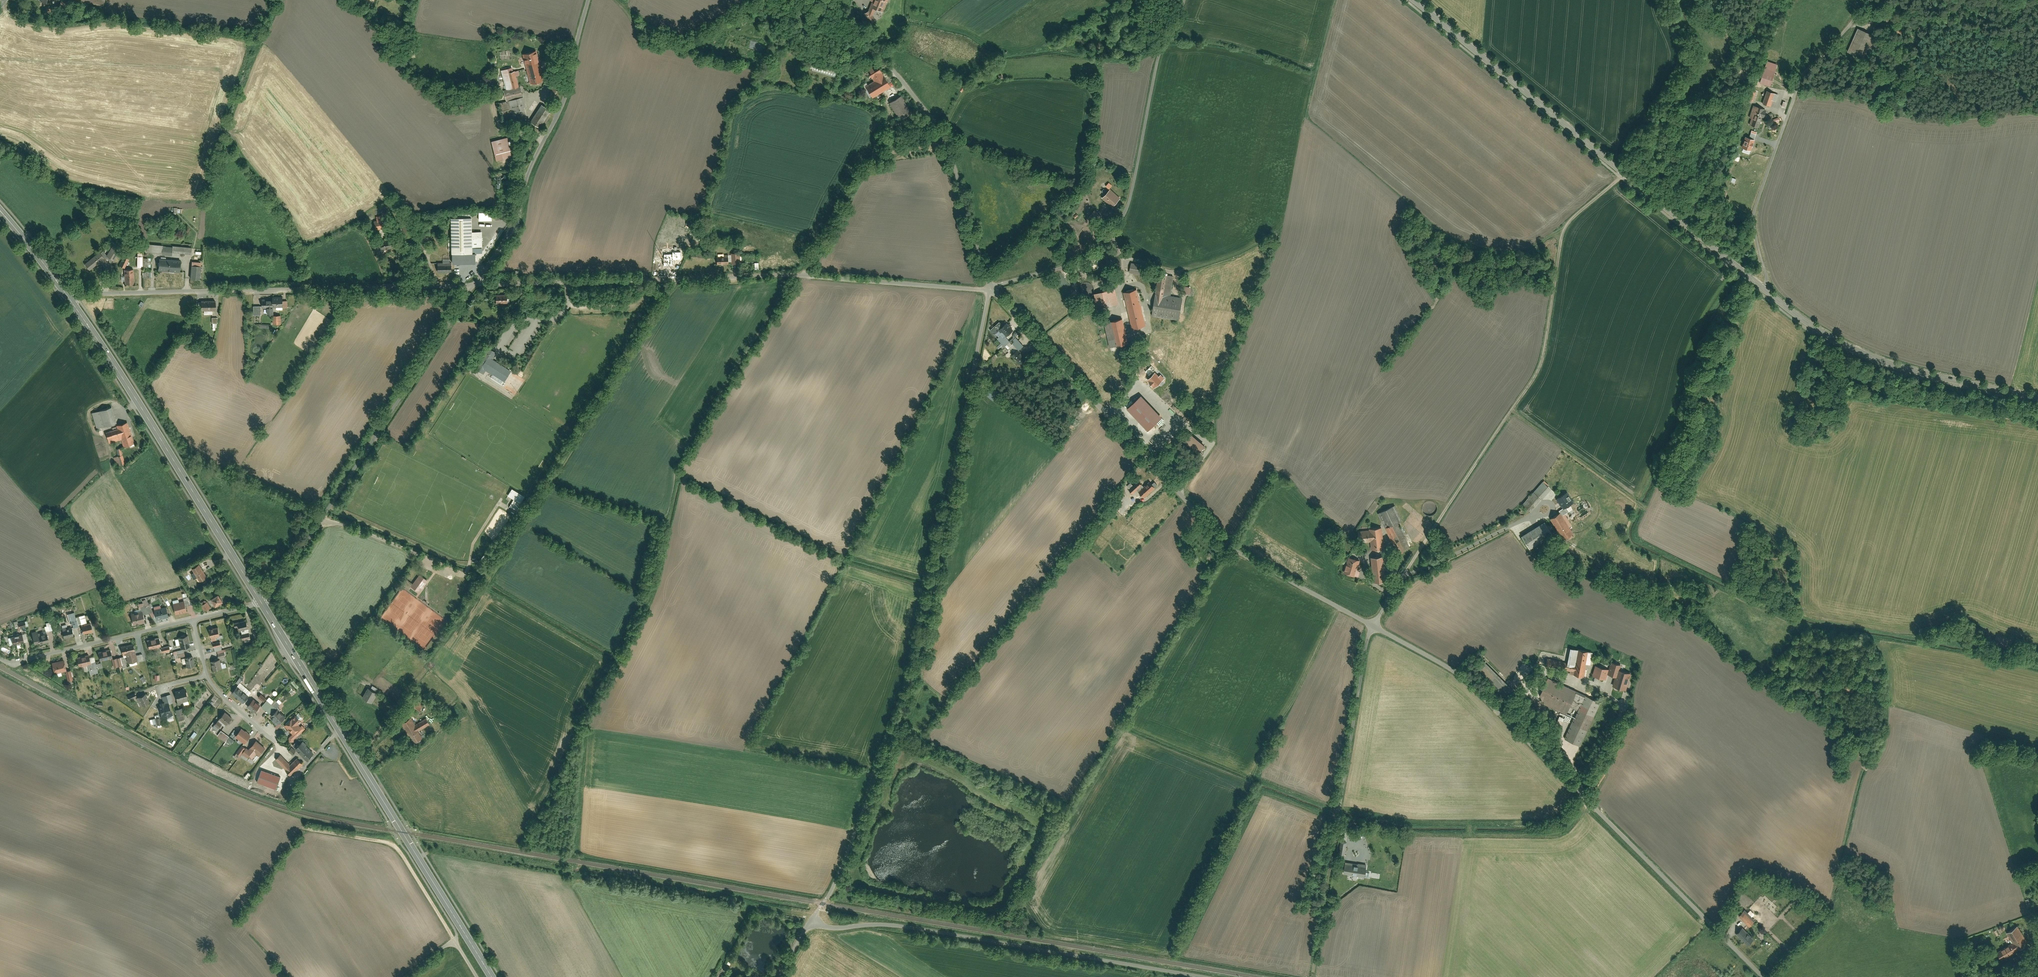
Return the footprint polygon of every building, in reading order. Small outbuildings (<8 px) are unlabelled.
[(870,6),(875,8),(882,11),(887,0),(872,0),(870,6)] [(874,19),(870,11),(873,12),(875,8),(870,6),(868,10),(865,12),(870,21),(874,19)] [(1885,15),(1883,21),(1892,24),(1894,18),(1885,15)] [(1878,37),(1858,30),(1849,52),(1869,60),(1878,37)] [(535,50),(522,54),(530,84),(543,80),(535,50)] [(890,85),(876,64),(867,70),(871,77),(873,76),(875,80),(865,86),(872,97),(890,85)] [(813,65),(812,71),(836,77),(838,71),(813,65)] [(512,67),(501,70),(506,89),(518,86),(514,70),(512,70),(512,67)] [(1763,69),(1760,82),(1770,85),(1774,71),(1763,69)] [(557,98),(562,83),(554,80),(550,90),(553,91),(551,96),(557,98)] [(506,89),(504,90),(506,100),(522,96),(519,86),(518,86),(506,89)] [(1753,101),(1755,91),(1750,89),(1747,99),(1753,101)] [(1773,93),(1766,91),(1763,103),(1770,105),(1773,93)] [(522,96),(506,100),(499,102),(504,123),(525,117),(522,107),(525,107),(522,96)] [(900,96),(889,102),(900,119),(910,112),(900,96)] [(550,110),(540,104),(529,120),(539,127),(550,110)] [(1762,118),(1765,109),(1752,105),(1749,117),(1751,118),(1749,125),(1758,127),(1761,118),(1762,118)] [(506,136),(491,140),(496,160),(511,156),(506,136)] [(1750,150),(1754,139),(1745,136),(1742,147),(1750,150)] [(1103,196),(1112,205),(1120,197),(1111,188),(1103,196)] [(470,217),(449,217),(450,262),(477,262),(477,258),(482,258),(481,231),(471,231),(470,217)] [(386,218),(373,222),(375,230),(388,226),(386,218)] [(425,236),(418,238),(422,249),(429,247),(425,236)] [(117,259),(123,245),(115,242),(109,256),(117,259)] [(392,243),(375,248),(377,255),(388,253),(386,248),(393,246),(392,243)] [(163,245),(146,244),(145,252),(162,253),(163,245)] [(163,245),(162,253),(171,253),(171,252),(171,246),(163,245)] [(128,247),(118,265),(124,268),(129,258),(128,258),(132,250),(128,247)] [(97,252),(83,263),(88,270),(99,261),(97,259),(101,256),(97,252)] [(740,252),(730,253),(731,263),(740,262),(740,252)] [(667,257),(663,257),(663,266),(671,266),(673,266),(673,254),(667,254),(667,257)] [(719,255),(718,255),(718,264),(727,264),(727,255),(723,255),(723,254),(719,254),(719,255)] [(180,260),(159,259),(158,270),(179,272),(180,260)] [(451,263),(437,263),(437,271),(451,271),(451,263)] [(1131,264),(1130,272),(1143,274),(1144,267),(1131,264)] [(199,266),(190,266),(189,278),(198,279),(199,266)] [(133,269),(123,270),(124,284),(134,284),(133,269)] [(105,282),(111,284),(114,275),(108,273),(105,282)] [(1172,276),(1159,274),(1153,313),(1178,316),(1181,298),(1169,296),(1172,276)] [(1116,303),(1114,289),(1093,294),(1096,307),(1116,303)] [(1138,291),(1125,293),(1132,328),(1145,326),(1138,291)] [(282,296),(271,296),(271,299),(271,306),(273,306),(282,306),(282,300),(282,296)] [(271,306),(271,299),(261,299),(261,307),(266,307),(271,306)] [(215,300),(202,300),(202,310),(215,310),(215,300)] [(280,315),(272,315),(272,323),(280,323),(280,315)] [(1127,343),(1122,320),(1106,323),(1110,346),(1127,343)] [(1000,328),(1007,335),(1013,329),(1006,322),(1000,328)] [(1005,347),(1010,342),(1003,333),(997,338),(1005,347)] [(495,352),(487,348),(475,368),(483,373),(485,370),(492,358),(495,352)] [(1012,354),(1020,363),(1027,357),(1018,348),(1012,354)] [(492,358),(485,370),(503,381),(511,369),(492,358)] [(86,382),(81,386),(85,391),(90,386),(86,382)] [(1160,418),(1138,395),(1124,408),(1146,431),(1160,418)] [(110,407),(92,412),(98,428),(115,423),(110,407)] [(133,442),(126,422),(116,425),(116,428),(120,438),(122,445),(133,442)] [(108,442),(120,438),(116,428),(105,432),(108,442)] [(1196,453),(1202,446),(1187,433),(1180,440),(1196,453)] [(118,455),(114,456),(116,465),(124,463),(122,454),(118,455)] [(1133,493),(1142,484),(1138,480),(1129,489),(1133,493)] [(1138,491),(1144,497),(1155,486),(1149,481),(1138,491)] [(1543,481),(1523,504),(1531,510),(1551,488),(1543,481)] [(524,501),(527,495),(514,488),(509,496),(515,499),(513,502),(512,502),(510,506),(521,513),(526,502),(524,501)] [(1566,492),(1556,498),(1562,507),(1572,501),(1566,492)] [(1394,505),(1378,513),(1396,552),(1408,547),(1397,522),(1401,520),(1394,505)] [(1559,513),(1551,518),(1563,537),(1571,531),(1559,513)] [(1544,521),(1522,536),(1529,548),(1552,533),(1544,521)] [(1372,548),(1382,547),(1381,527),(1358,530),(1359,541),(1371,540),(1372,548)] [(1381,556),(1371,557),(1373,581),(1384,579),(1381,556)] [(1358,575),(1362,560),(1348,557),(1344,572),(1358,575)] [(192,569),(200,583),(208,578),(200,565),(192,569)] [(189,572),(185,575),(190,581),(193,578),(189,572)] [(427,579),(419,574),(410,586),(418,592),(427,579)] [(211,600),(216,608),(224,603),(219,595),(211,600)] [(185,601),(186,606),(193,605),(190,597),(184,598),(185,601)] [(173,604),(176,615),(187,612),(186,606),(185,601),(173,604)] [(202,606),(206,611),(211,608),(208,602),(202,606)] [(155,610),(157,621),(169,618),(166,607),(155,610)] [(131,615),(133,626),(145,623),(142,612),(131,615)] [(240,632),(248,629),(246,621),(238,623),(240,632)] [(84,634),(93,633),(91,624),(81,626),(83,635),(84,634)] [(62,629),(64,639),(73,636),(71,627),(62,629)] [(220,637),(218,628),(209,630),(212,642),(217,641),(216,638),(220,637)] [(40,644),(40,645),(49,643),(46,632),(46,631),(38,633),(38,631),(31,633),(34,645),(40,644)] [(12,637),(14,646),(24,644),(22,635),(12,637)] [(181,649),(190,647),(188,636),(178,638),(181,649)] [(147,641),(149,650),(161,647),(159,638),(147,641)] [(213,644),(215,652),(218,651),(222,650),(220,642),(213,644)] [(134,644),(121,647),(123,657),(124,658),(127,657),(128,664),(138,662),(136,656),(134,644)] [(1592,651),(1570,647),(1567,662),(1566,669),(1570,670),(1569,673),(1584,676),(1586,663),(1590,664),(1592,651)] [(98,652),(101,662),(113,659),(110,649),(98,652)] [(185,657),(183,650),(173,652),(174,659),(185,657)] [(77,658),(79,668),(91,665),(89,655),(77,658)] [(195,666),(193,656),(185,658),(187,668),(195,666)] [(1508,685),(1481,657),(1472,666),(1500,693),(1508,685)] [(121,658),(112,660),(114,668),(122,666),(121,658)] [(1566,669),(1567,662),(1548,659),(1547,666),(1566,669)] [(222,669),(220,660),(211,662),(213,671),(222,669)] [(52,663),(54,674),(67,671),(64,661),(52,663)] [(1619,669),(1620,664),(1610,661),(1608,669),(1607,673),(1615,676),(1617,676),(1619,669)] [(1608,669),(1596,665),(1593,675),(1605,678),(1607,673),(1608,669)] [(1613,685),(1626,689),(1630,672),(1619,669),(1617,676),(1615,676),(1613,685)] [(1575,691),(1548,679),(1538,700),(1565,713),(1569,705),(1575,691)] [(231,694),(243,704),(249,697),(237,687),(231,694)] [(374,691),(367,687),(362,697),(369,701),(374,691)] [(175,691),(178,703),(189,700),(186,688),(175,691)] [(1575,691),(1569,705),(1578,710),(1585,695),(1575,691)] [(140,707),(150,703),(146,694),(137,698),(140,707)] [(162,697),(164,705),(169,704),(173,702),(170,694),(162,697)] [(258,698),(265,703),(267,699),(261,694),(258,698)] [(1565,738),(1580,745),(1600,702),(1585,695),(1578,710),(1565,738)] [(271,714),(283,702),(280,699),(277,702),(272,696),(262,705),(271,714)] [(423,705),(413,696),(406,703),(417,712),(423,705)] [(248,706),(255,712),(261,704),(254,698),(248,706)] [(162,719),(173,716),(169,704),(164,705),(158,707),(162,719)] [(178,717),(185,715),(183,708),(176,711),(178,717)] [(279,725),(287,718),(279,709),(271,717),(279,725)] [(232,718),(226,712),(218,722),(222,725),(225,727),(232,718)] [(285,726),(293,735),(301,727),(299,725),(302,722),(296,715),(285,726)] [(411,717),(401,723),(411,743),(421,737),(417,730),(414,724),(411,717)] [(414,724),(417,730),(429,724),(426,718),(414,724)] [(302,726),(301,727),(293,735),(289,738),(290,742),(294,742),(294,740),(306,729),(302,726)] [(236,735),(246,743),(252,734),(242,727),(236,735)] [(192,741),(198,733),(195,731),(189,739),(192,741)] [(226,742),(230,737),(222,731),(217,736),(225,743),(226,742)] [(234,740),(230,737),(226,742),(230,745),(234,740)] [(259,757),(266,749),(256,741),(249,750),(247,748),(246,749),(243,753),(252,760),(257,755),(259,757)] [(296,749),(306,761),(314,754),(303,742),(296,749)] [(243,753),(246,749),(243,746),(236,754),(240,756),(243,753)] [(284,767),(292,775),(305,763),(298,756),(291,764),(281,754),(272,763),(280,771),(284,767)] [(1599,770),(1590,786),(1595,789),(1604,773),(1599,770)] [(1366,865),(1345,862),(1343,872),(1365,876),(1365,871),(1366,865)] [(1755,920),(1745,910),(1739,916),(1749,926),(1755,920)] [(1730,925),(1735,915),(1730,913),(1726,923),(1730,925)] [(2028,942),(2018,925),(2007,932),(2013,942),(1997,951),(2001,959),(2028,942)] [(1753,938),(1742,927),(1737,933),(1747,944),(1753,938)]
